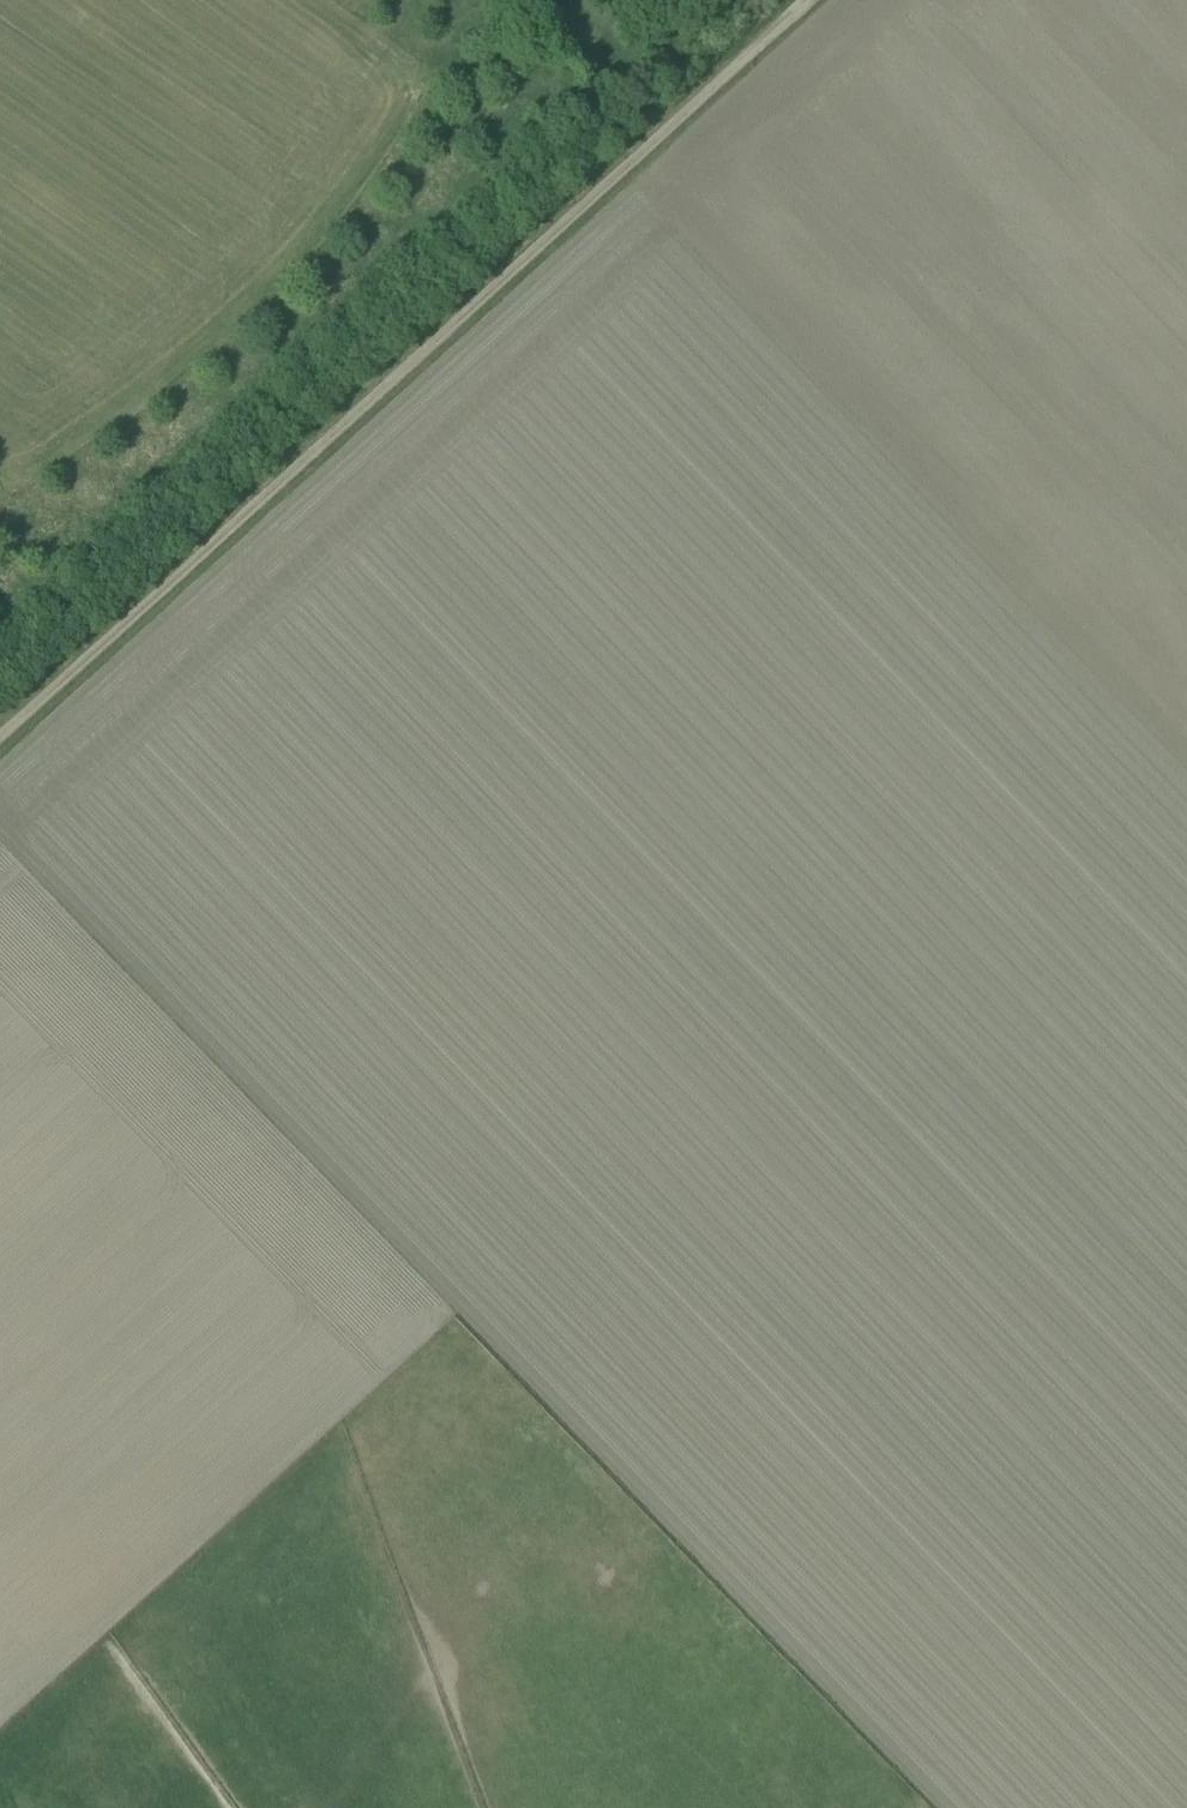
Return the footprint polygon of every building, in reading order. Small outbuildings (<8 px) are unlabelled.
[(195,413),(214,417),(218,401),(198,397),(195,413)]
